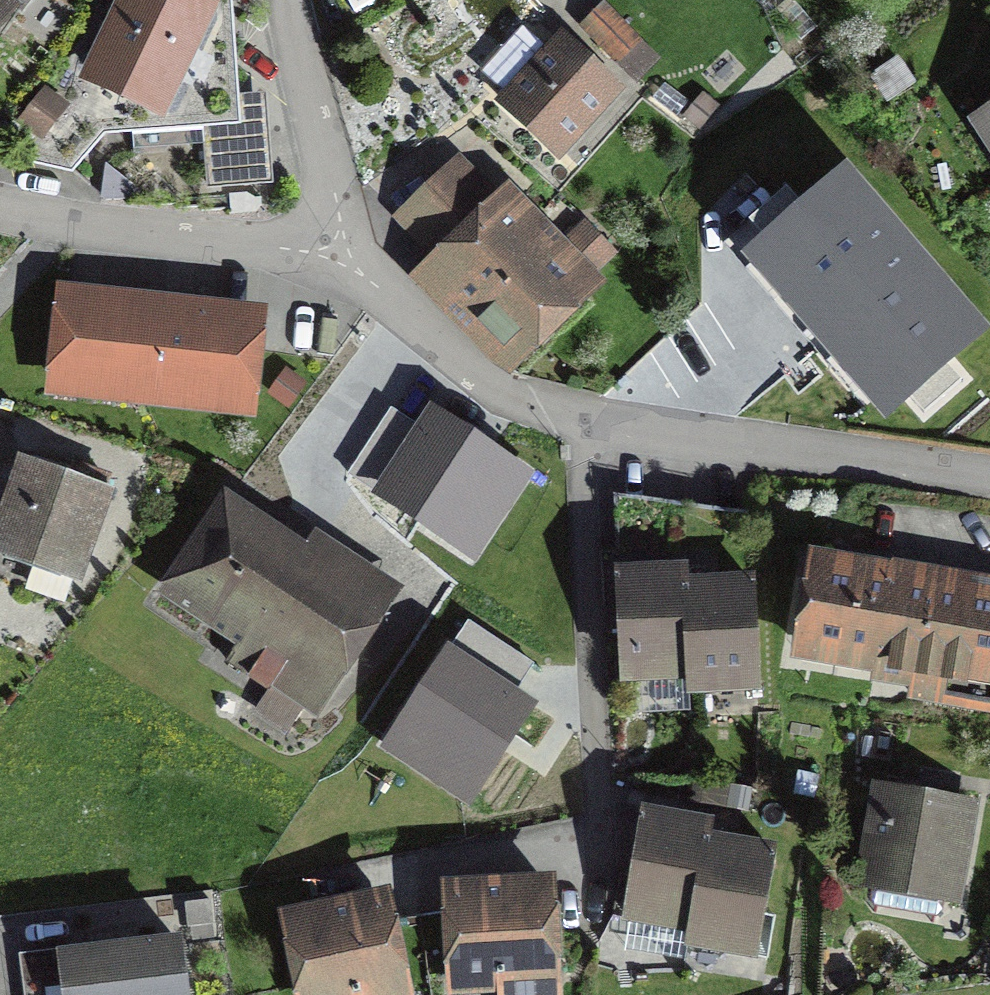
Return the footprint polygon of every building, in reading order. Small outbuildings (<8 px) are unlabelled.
[(77,73),(34,155),(73,165),(115,127),(202,127),(207,185),(260,177),(251,89),(231,89),(223,0),(111,0),(77,73)] [(609,6),(589,24),(639,79),(659,61),(609,6)] [(524,28),(483,69),(560,145),(614,91),(565,42),(552,55),(524,28)] [(737,253),(886,426),(989,337),(989,324),(848,159),(737,253)] [(462,169),(407,219),(446,261),(434,271),(506,350),(612,254),(584,224),(558,247),(507,191),(494,203),(462,169)] [(261,318),(64,299),(55,392),(251,412),(261,318)] [(535,471),(417,393),(357,484),(475,561),(535,471)] [(26,465),(0,541),(0,545),(72,569),(103,478),(80,470),(76,481),(26,465)] [(224,508),(173,586),(245,633),(227,660),(271,688),(258,709),(288,728),(305,702),(317,710),(382,610),(224,508)] [(818,558),(800,654),(913,675),(909,694),(989,709),(989,590),(818,558)] [(683,568),(618,573),(625,676),(691,672),(684,583),(683,568)] [(752,579),(684,583),(691,672),(691,690),(758,685),(752,579)] [(540,703),(447,641),(374,748),(467,810),(540,703)] [(964,811),(880,795),(859,902),(943,917),(964,811)] [(711,822),(647,810),(628,914),(692,926),(707,836),(711,822)] [(770,847),(707,836),(692,926),(689,947),(751,957),(770,847)] [(425,917),(429,979),(497,974),(499,994),(553,994),(546,885),(454,891),(455,915),(425,917)] [(288,916),(302,994),(332,994),(429,979),(425,917),(390,925),(385,899),(288,916)] [(61,949),(66,994),(185,994),(178,936),(61,949)]
